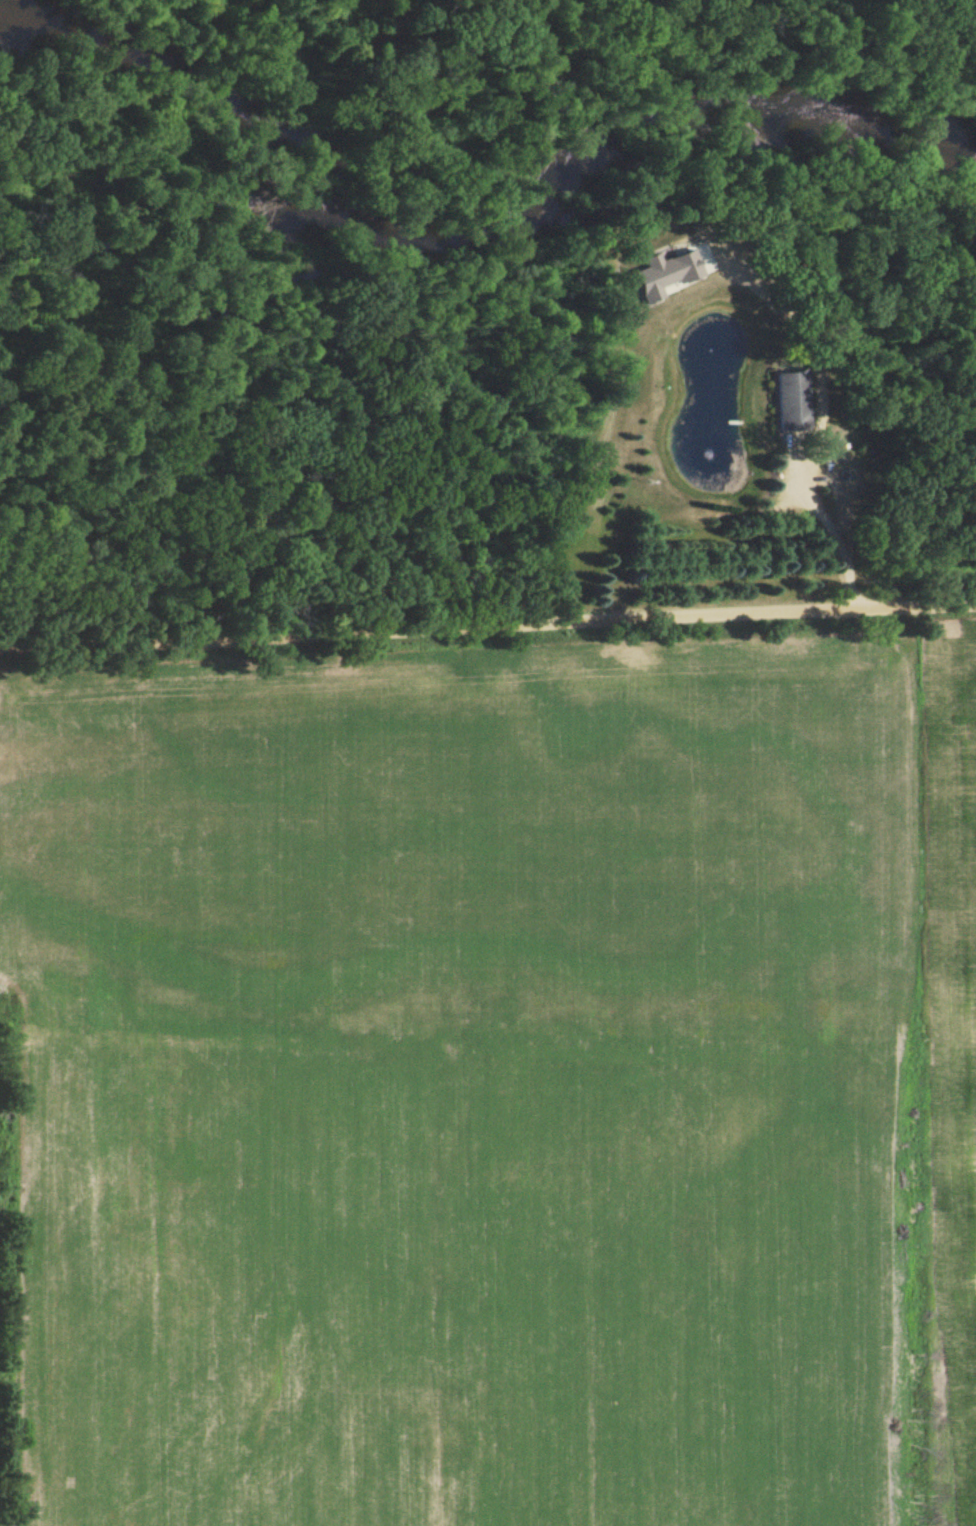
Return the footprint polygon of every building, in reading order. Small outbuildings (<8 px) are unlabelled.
[(778,434),(809,433),(807,375),(776,376),(778,434)]
